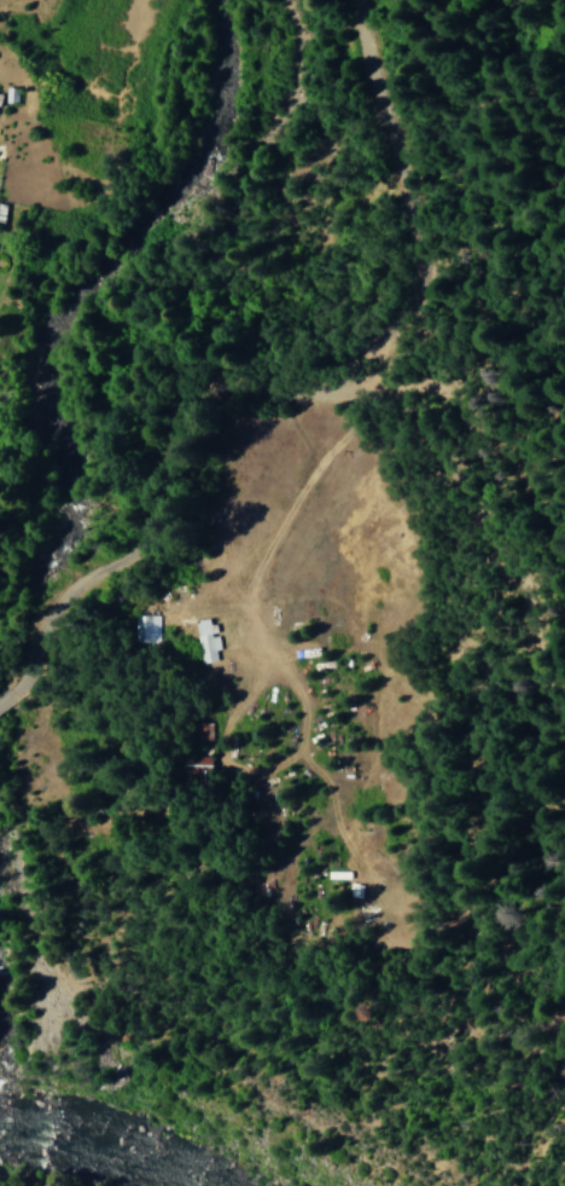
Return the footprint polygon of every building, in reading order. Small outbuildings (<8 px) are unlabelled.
[(133,617),(134,644),(158,643),(157,616),(133,617)] [(197,664),(217,662),(215,637),(208,638),(207,620),(194,621),(197,664)] [(182,776),(195,777),(195,785),(208,785),(208,758),(182,757),(182,776)]
